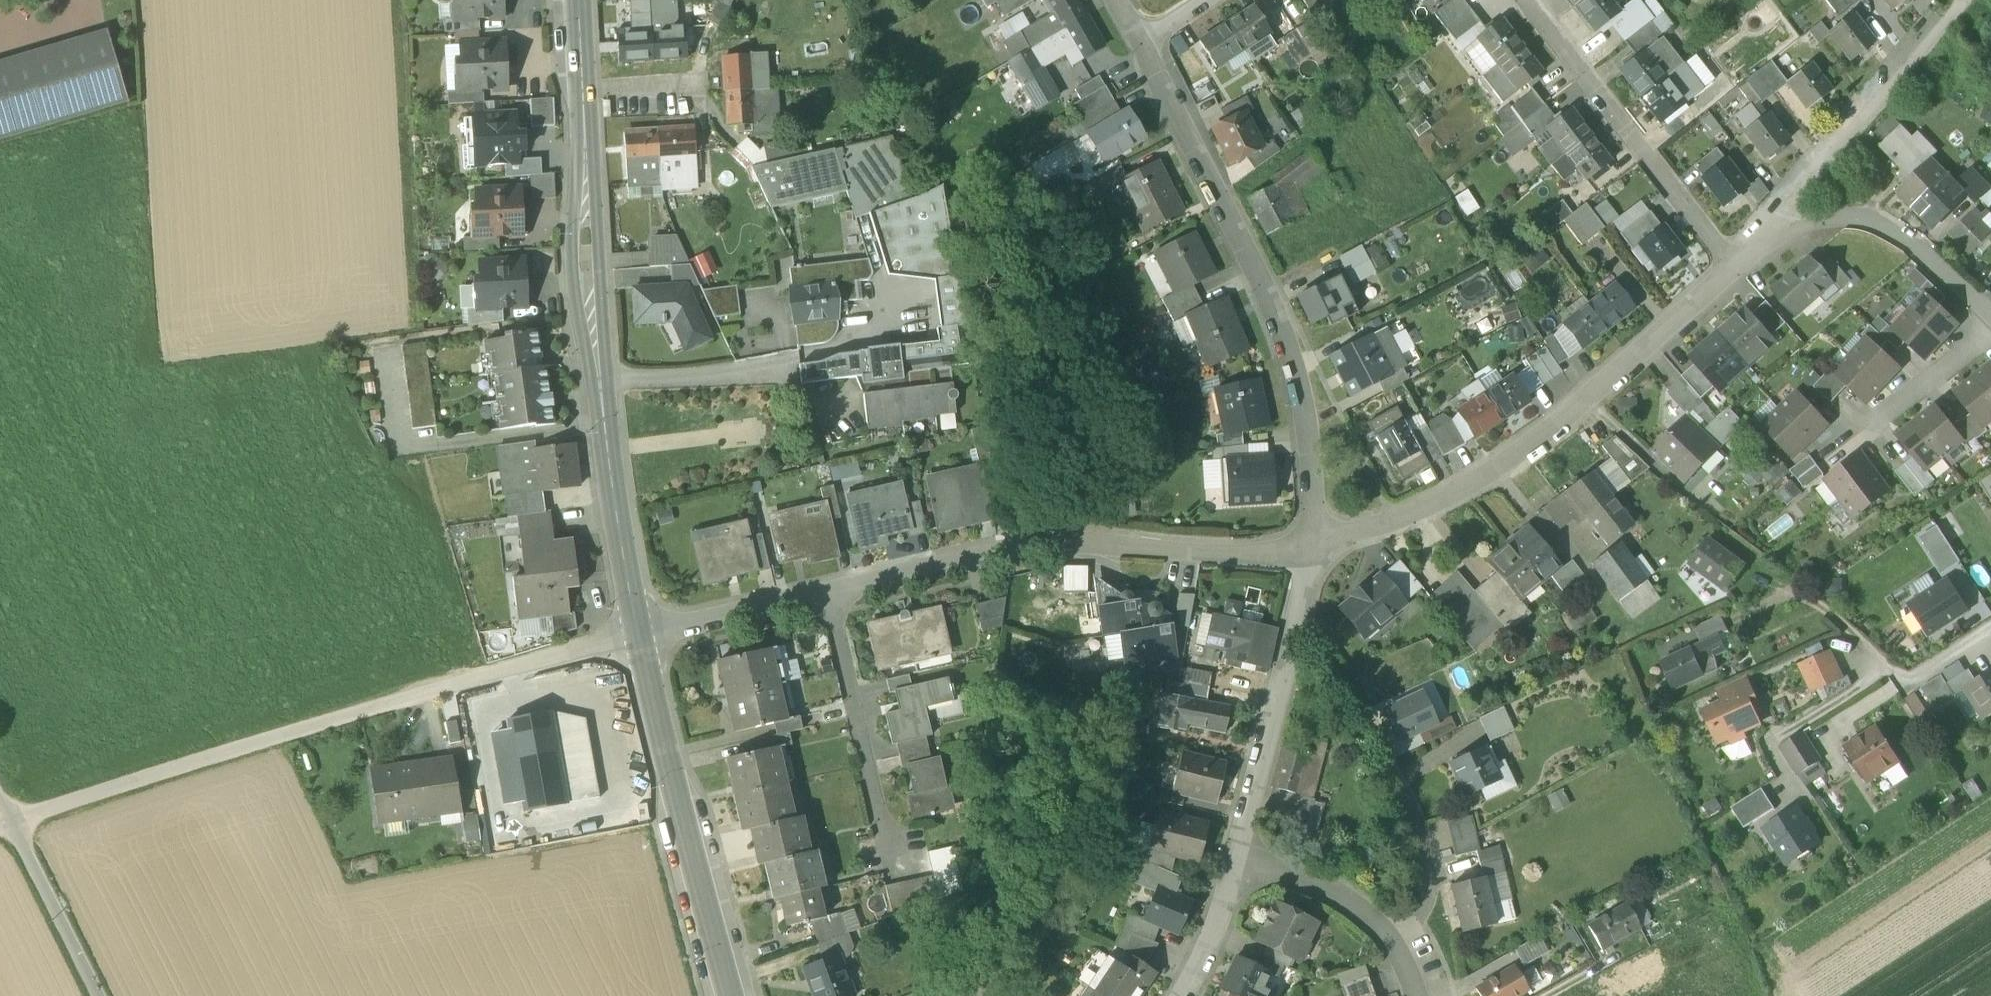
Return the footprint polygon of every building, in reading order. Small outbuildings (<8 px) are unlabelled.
[(452,21),(480,19),(504,18),(503,5),(507,0),(458,0),(459,2),(451,2),(452,20),(452,21)] [(631,16),(651,15),(651,0),(630,0),(631,16)] [(652,33),(654,60),(688,58),(686,27),(674,27),(672,0),(651,0),(651,15),(652,33)] [(722,28),(735,1),(732,0),(717,0),(707,21),(722,28)] [(1001,0),(981,0),(986,8),(995,3),(1001,0)] [(995,3),(1004,17),(1015,11),(1009,0),(1001,0),(995,3)] [(1015,11),(1034,0),(1009,0),(1015,11)] [(1019,33),(1029,50),(1087,16),(1078,0),(1047,0),(1043,3),(1050,15),(1030,27),(1019,33)] [(1446,30),(1471,11),(1463,0),(1454,0),(1435,15),(1446,30)] [(1608,0),(1583,0),(1576,5),(1595,30),(1610,18),(1617,12),(1608,0)] [(1627,41),(1648,25),(1652,22),(1639,6),(1635,0),(1633,0),(1617,12),(1610,18),(1627,41)] [(1639,6),(1652,22),(1653,21),(1664,13),(1654,0),(1647,0),(1639,6)] [(1843,0),(1825,0),(1837,15),(1848,7),(1843,0)] [(1849,8),(1860,0),(1843,0),(1848,7),(1849,8)] [(1890,9),(1903,0),(1883,0),(1890,9)] [(452,20),(451,2),(439,3),(439,20),(444,20),(452,20)] [(1228,25),(1243,49),(1267,34),(1271,31),(1255,7),(1228,25)] [(1480,22),(1471,11),(1446,30),(1455,42),(1480,22)] [(997,27),(1005,42),(1019,33),(1030,27),(1022,12),(997,27)] [(1674,26),(1664,13),(1653,21),(1661,32),(1662,34),(1674,26)] [(651,15),(631,16),(632,30),(633,30),(633,34),(652,33),(651,15)] [(1830,35),(1848,60),(1872,41),(1852,15),(1828,33),(1830,35)] [(1105,46),(1087,16),(1029,50),(1015,59),(1009,62),(1036,109),(1058,97),(1041,68),(1065,54),(1072,65),(1105,46)] [(444,20),(445,33),(480,31),(480,19),(452,21),(452,20),(444,20)] [(1310,21),(1296,30),(1312,56),(1326,46),(1310,21)] [(1479,39),(1499,65),(1521,47),(1502,21),(1488,32),(1479,39)] [(1648,25),(1656,36),(1661,32),(1653,21),(1652,22),(1648,25)] [(1488,32),(1480,22),(1455,42),(1463,52),(1464,51),(1479,39),(1488,32)] [(1828,33),(1820,23),(1808,32),(1818,44),(1830,35),(1828,33)] [(1226,60),(1243,49),(1228,25),(1200,43),(1215,67),(1226,60)] [(1656,36),(1648,25),(1627,41),(1636,52),(1656,36)] [(620,62),(654,60),(652,33),(633,34),(633,30),(632,30),(618,31),(620,62)] [(1297,66),(1312,56),(1296,30),(1281,40),(1297,66)] [(455,33),(456,44),(480,43),(479,32),(455,33)] [(127,102),(107,33),(0,64),(0,139),(127,102)] [(1015,59),(1029,50),(1019,33),(1005,42),(1015,59)] [(1274,45),(1267,34),(1243,49),(1251,61),(1274,45)] [(1632,55),(1634,58),(1643,51),(1644,53),(1659,41),(1656,36),(1636,52),(1632,55)] [(1683,63),(1664,37),(1659,41),(1679,67),(1683,63)] [(1479,39),(1464,51),(1484,76),(1499,65),(1479,39)] [(1659,41),(1644,53),(1664,78),(1679,67),(1659,41)] [(455,91),(455,92),(484,91),(507,89),(507,76),(511,71),(506,67),(505,42),(461,44),(462,73),(454,74),(455,91)] [(461,44),(456,44),(445,45),(448,92),(455,91),(454,74),(462,73),(461,44)] [(1521,47),(1499,65),(1518,90),(1541,72),(1521,47)] [(862,48),(848,50),(849,62),(863,61),(862,48)] [(1233,72),(1251,61),(1243,49),(1226,60),(1233,72)] [(1640,97),(1664,78),(1644,53),(1643,51),(1634,58),(1618,71),(1640,97)] [(723,58),(726,92),(753,90),(758,90),(757,83),(769,82),(767,54),(749,54),(749,57),(723,58)] [(1715,80),(1695,56),(1684,64),(1703,89),(1715,80)] [(1771,61),(1758,72),(1775,93),(1786,84),(1785,83),(1786,82),(1771,61)] [(1664,78),(1684,105),(1704,90),(1703,89),(1684,64),(1683,63),(1679,67),(1664,78)] [(1786,84),(1806,109),(1829,91),(1809,64),(1786,82),(1785,83),(1786,84)] [(1502,102),(1518,90),(1499,65),(1484,76),(1483,77),(1502,102)] [(1761,103),(1775,93),(1758,72),(1744,82),(1746,84),(1761,103)] [(1074,91),(1080,101),(1105,87),(1099,77),(1074,91)] [(1684,105),(1664,78),(1640,97),(1660,123),(1663,121),(1684,105)] [(1739,89),(1743,94),(1760,117),(1766,113),(1766,112),(1760,104),(1761,103),(1746,84),(1739,89)] [(1105,87),(1080,101),(1070,107),(1079,121),(1113,101),(1105,87)] [(1743,94),(1739,89),(1737,87),(1717,103),(1723,110),(1743,94)] [(758,90),(753,90),(754,109),(775,108),(773,89),(769,89),(758,90)] [(754,109),(753,90),(726,92),(728,126),(739,125),(739,132),(750,132),(750,135),(776,133),(775,108),(754,109)] [(1510,108),(1521,123),(1544,105),(1533,90),(1510,108)] [(448,92),(448,105),(472,104),(484,103),(484,91),(455,92),(455,91),(448,92)] [(1219,111),(1226,123),(1245,114),(1253,110),(1246,97),(1219,111)] [(530,100),(531,128),(555,126),(554,99),(530,100)] [(1122,115),(1113,101),(1079,121),(1087,135),(1122,115)] [(472,104),(473,115),(485,115),(484,103),(472,104)] [(1503,137),(1509,133),(1521,123),(1510,108),(1507,105),(1496,113),(1502,120),(1495,126),(1503,137)] [(1554,117),(1544,105),(1521,123),(1530,135),(1531,134),(1544,124),(1554,117)] [(1666,126),(1688,109),(1684,105),(1663,121),(1666,126)] [(1304,106),(1291,114),(1301,129),(1314,121),(1304,106)] [(1103,161),(1104,162),(1145,138),(1129,110),(1122,115),(1087,135),(1103,161)] [(1554,137),(1567,154),(1589,136),(1569,110),(1547,128),(1554,137)] [(463,146),(465,170),(476,170),(476,167),(488,166),(490,169),(493,166),(505,165),(519,164),(519,160),(519,150),(526,150),(525,134),(518,135),(517,113),(485,115),(473,115),(473,118),(465,119),(466,146),(463,146)] [(1743,131),(1765,158),(1788,139),(1766,113),(1760,117),(1743,131)] [(1231,161),(1236,163),(1241,161),(1243,155),(1244,155),(1261,146),(1245,114),(1226,123),(1213,130),(1230,162),(1231,161)] [(1722,130),(1710,114),(1699,123),(1711,139),(1722,130)] [(1875,134),(1884,143),(1901,126),(1892,117),(1875,134)] [(1509,133),(1521,149),(1533,140),(1535,139),(1531,134),(1530,135),(1521,123),(1509,133)] [(1535,139),(1533,140),(1539,148),(1554,137),(1547,128),(1544,124),(1531,134),(1535,139)] [(1880,147),(1910,179),(1932,158),(1913,139),(1901,126),(1884,143),(1880,147)] [(692,130),(659,132),(660,159),(679,158),(679,163),(694,162),(694,151),(700,150),(699,142),(693,142),(692,130)] [(1913,139),(1932,158),(1940,151),(1921,131),(1913,139)] [(627,178),(642,177),(641,160),(660,159),(659,132),(624,134),(627,178)] [(1509,133),(1503,137),(1499,140),(1512,156),(1521,149),(1509,133)] [(1083,160),(1079,162),(1085,172),(1103,161),(1087,135),(1073,143),(1083,160)] [(856,219),(870,214),(912,200),(906,182),(892,136),(834,149),(847,189),(848,191),(856,218),(856,219)] [(1608,161),(1589,136),(1567,154),(1578,169),(1586,178),(1608,161)] [(748,137),(744,141),(748,145),(750,144),(757,152),(756,153),(760,158),(751,166),(753,168),(767,164),(764,150),(763,147),(759,150),(748,137)] [(1549,167),(1552,166),(1567,154),(1554,137),(1539,148),(1536,150),(1549,167)] [(1244,155),(1254,170),(1279,152),(1270,140),(1261,146),(1244,155)] [(735,149),(751,166),(760,158),(756,153),(757,152),(750,144),(748,145),(744,141),(735,149)] [(791,159),(808,155),(804,141),(788,146),(791,159)] [(1073,143),(1071,141),(1031,166),(1042,184),(1079,162),(1083,160),(1073,143)] [(764,150),(767,164),(791,159),(788,146),(787,145),(780,146),(779,143),(770,145),(771,148),(764,150)] [(1691,165),(1702,179),(1725,160),(1714,147),(1691,165)] [(1298,194),(1328,179),(1313,148),(1293,163),(1300,176),(1292,182),(1293,184),(1298,194)] [(808,155),(791,159),(767,164),(753,168),(751,168),(759,184),(770,206),(847,189),(834,149),(808,155)] [(753,186),(759,184),(751,168),(733,150),(729,154),(745,170),(753,186)] [(1552,166),(1563,181),(1578,169),(1567,154),(1552,166)] [(696,188),(694,162),(679,163),(679,158),(660,159),(662,184),(662,190),(696,188)] [(1897,191),(1913,208),(1948,174),(1947,174),(1932,158),(1910,179),(1897,191)] [(554,174),(542,175),(541,159),(519,160),(519,164),(505,165),(506,177),(530,176),(532,200),(556,198),(554,174)] [(662,184),(660,159),(641,160),(642,177),(642,185),(662,184)] [(1702,179),(1723,204),(1746,186),(1725,160),(1702,179)] [(1131,205),(1144,232),(1183,212),(1157,162),(1129,177),(1120,181),(1132,205),(1131,205)] [(1275,185),(1279,194),(1292,182),(1300,176),(1293,163),(1271,180),(1274,186),(1275,185)] [(1098,180),(1103,190),(1120,181),(1129,177),(1123,166),(1098,180)] [(1948,174),(1913,208),(1912,208),(1932,229),(1950,212),(1967,196),(1974,204),(1990,189),(1971,169),(1957,182),(1948,174)] [(662,198),(662,190),(662,184),(642,185),(642,177),(627,178),(628,200),(662,198)] [(1745,189),(1757,205),(1768,193),(1758,179),(1745,189)] [(1103,190),(1098,180),(1086,187),(1090,196),(1103,190)] [(1293,184),(1292,182),(1279,194),(1294,222),(1308,215),(1298,194),(1293,184)] [(1248,199),(1267,236),(1294,222),(1279,194),(1275,185),(1274,186),(1248,199)] [(931,280),(935,279),(958,276),(956,265),(943,186),(917,198),(912,200),(870,214),(889,276),(931,280)] [(471,238),(471,239),(499,237),(523,236),(521,188),(477,191),(478,220),(470,220),(471,238)] [(848,191),(847,189),(770,206),(770,208),(848,191)] [(1480,208),(1467,189),(1454,198),(1467,217),(1480,208)] [(1534,221),(1546,236),(1563,223),(1572,216),(1571,215),(1560,200),(1534,221)] [(1611,224),(1619,217),(1605,200),(1593,209),(1606,227),(1611,224)] [(1611,224),(1619,235),(1647,213),(1639,202),(1619,217),(1611,224)] [(1563,223),(1581,246),(1604,227),(1586,204),(1571,215),(1572,216),(1563,223)] [(1972,212),(1979,218),(1987,227),(1990,231),(1990,212),(1988,209),(1982,214),(1976,208),(1972,212)] [(1971,255),(1978,248),(1990,236),(1990,231),(1987,227),(1979,218),(1972,212),(1950,233),(1971,255)] [(1619,235),(1631,250),(1638,245),(1637,244),(1658,228),(1647,213),(1619,235)] [(1655,268),(1657,270),(1680,252),(1660,226),(1658,228),(1637,244),(1638,245),(1655,268)] [(1155,253),(1176,294),(1192,286),(1214,275),(1193,234),(1155,253)] [(1978,248),(1985,254),(1990,248),(1990,236),(1978,248)] [(450,237),(431,238),(431,251),(450,250),(450,237)] [(463,238),(464,251),(500,249),(499,237),(471,239),(471,238),(463,238)] [(653,238),(653,254),(673,253),(674,266),(690,265),(688,261),(677,237),(653,238)] [(1375,244),(1364,250),(1374,269),(1385,263),(1375,244)] [(1539,244),(1521,258),(1532,273),(1551,259),(1539,244)] [(1638,245),(1631,250),(1631,251),(1648,273),(1655,268),(1638,245)] [(1339,258),(1351,281),(1374,269),(1364,250),(1362,246),(1339,258)] [(709,251),(696,257),(706,278),(719,272),(709,251)] [(671,266),(674,266),(673,253),(653,254),(649,254),(650,267),(671,266)] [(696,257),(688,261),(690,265),(698,282),(706,278),(696,257)] [(1773,291),(1795,316),(1820,295),(1833,284),(1834,283),(1821,268),(1812,258),(1773,291)] [(1833,284),(1840,291),(1852,281),(1832,259),(1821,268),(1834,283),(1833,284)] [(475,309),(475,310),(503,309),(527,307),(526,294),(530,289),(526,285),(524,260),(480,262),(482,291),(474,291),(475,309)] [(871,278),(873,274),(869,260),(831,265),(834,285),(861,282),(867,281),(871,278)] [(698,282),(690,265),(674,266),(671,266),(672,286),(686,286),(687,287),(700,286),(698,282)] [(839,324),(837,314),(834,285),(831,265),(805,268),(805,265),(797,266),(797,269),(790,270),(793,289),(790,289),(795,325),(798,347),(823,344),(829,342),(833,339),(836,334),(838,330),(839,324)] [(1906,278),(1915,287),(1920,292),(1929,282),(1915,269),(1906,278)] [(926,344),(900,347),(903,371),(950,366),(972,363),(970,345),(969,337),(958,276),(935,279),(941,329),(937,329),(939,343),(926,344)] [(1453,291),(1461,309),(1492,295),(1484,277),(1453,291)] [(861,282),(834,285),(837,314),(849,312),(847,302),(863,300),(861,282)] [(1342,309),(1342,308),(1332,288),(1330,284),(1329,282),(1298,297),(1311,324),(1326,317),(1342,309)] [(1926,295),(1939,307),(1947,298),(1929,282),(1920,292),(1925,295),(1926,295)] [(1833,284),(1820,295),(1826,303),(1840,291),(1833,284)] [(1614,285),(1589,304),(1608,328),(1632,309),(1614,285)] [(678,323),(690,350),(711,340),(687,287),(686,286),(672,286),(633,288),(635,324),(666,323),(665,314),(674,313),(678,323)] [(702,291),(714,318),(740,315),(736,286),(702,291)] [(1163,301),(1169,311),(1197,297),(1192,286),(1176,294),(1163,301)] [(1338,286),(1332,288),(1342,308),(1348,306),(1338,286)] [(475,309),(474,291),(474,287),(461,288),(463,325),(468,324),(467,309),(475,309)] [(1900,303),(1909,312),(1925,295),(1920,292),(1915,287),(1900,303)] [(1925,295),(1909,312),(1942,343),(1958,325),(1939,307),(1926,295),(1925,295)] [(1566,308),(1573,317),(1589,304),(1582,296),(1566,308)] [(1203,309),(1197,297),(1169,311),(1173,321),(1187,315),(1203,309)] [(1197,341),(1209,367),(1247,351),(1225,299),(1203,309),(1187,315),(1188,316),(1198,340),(1197,341)] [(1500,307),(1506,325),(1522,319),(1516,302),(1500,307)] [(1753,314),(1773,337),(1787,324),(1767,302),(1753,314)] [(1884,320),(1890,325),(1894,329),(1909,312),(1900,303),(1884,320)] [(1582,348),(1608,328),(1589,304),(1573,317),(1563,325),(1564,326),(1582,348)] [(1326,317),(1330,326),(1353,315),(1348,306),(1342,308),(1342,309),(1326,317)] [(1748,308),(1720,334),(1749,366),(1762,355),(1758,351),(1773,337),(1753,314),(1748,308)] [(468,324),(468,327),(504,322),(503,309),(475,310),(475,309),(467,309),(468,324)] [(1926,360),(1942,343),(1909,312),(1894,329),(1893,330),(1907,342),(1926,360)] [(1198,340),(1188,316),(1171,324),(1181,347),(1197,341),(1198,340)] [(1527,317),(1519,321),(1522,327),(1529,337),(1537,333),(1527,317)] [(1582,348),(1564,326),(1563,325),(1553,335),(1569,359),(1582,348)] [(1890,325),(1881,335),(1889,342),(1899,351),(1907,342),(1893,330),(1894,329),(1890,325)] [(1881,351),(1889,342),(1881,335),(1871,326),(1862,336),(1866,339),(1867,338),(1881,351)] [(1524,343),(1522,327),(1508,328),(1510,344),(1524,343)] [(1385,328),(1371,336),(1330,357),(1351,396),(1378,382),(1391,375),(1390,374),(1402,367),(1403,369),(1405,367),(1400,356),(1390,338),(1385,328)] [(499,418),(500,430),(536,425),(536,427),(555,424),(552,407),(554,407),(552,394),(551,395),(547,366),(536,368),(535,360),(542,359),(538,330),(505,334),(505,339),(485,342),(486,355),(490,354),(493,375),(497,375),(499,388),(495,388),(497,404),(502,403),(504,417),(499,418)] [(1405,330),(1390,338),(1400,356),(1415,348),(1405,330)] [(1866,339),(1862,336),(1857,331),(1842,348),(1851,356),(1866,339)] [(1735,378),(1749,366),(1720,334),(1692,359),(1697,365),(1716,387),(1732,374),(1735,378)] [(1543,342),(1558,365),(1569,359),(1553,335),(1543,342)] [(1866,339),(1851,356),(1884,386),(1900,369),(1881,351),(1867,338),(1866,339)] [(402,346),(413,429),(437,426),(426,343),(402,346)] [(903,371),(900,347),(868,351),(871,375),(903,371)] [(1545,347),(1525,360),(1529,366),(1543,387),(1563,373),(1545,347)] [(856,377),(871,375),(868,351),(859,352),(859,353),(839,355),(821,362),(800,365),(802,383),(856,377)] [(1867,404),(1884,386),(1851,356),(1835,373),(1835,374),(1848,386),(1867,404)] [(1697,365),(1683,377),(1702,399),(1716,387),(1697,365)] [(1974,378),(1990,399),(1990,365),(1974,378)] [(956,392),(953,390),(950,366),(903,371),(871,375),(856,377),(864,395),(868,430),(904,426),(903,422),(936,418),(936,416),(956,413),(955,401),(957,399),(958,396),(956,392)] [(1526,397),(1543,387),(1529,366),(1513,377),(1526,397)] [(1378,382),(1383,393),(1402,383),(1408,380),(1403,369),(1402,367),(1390,374),(1391,375),(1378,382)] [(1831,369),(1823,378),(1840,395),(1848,386),(1835,374),(1835,373),(1831,369)] [(1495,370),(1478,382),(1486,394),(1503,383),(1495,370)] [(1201,397),(1217,393),(1216,390),(1220,389),(1218,377),(1198,382),(1201,397)] [(1503,383),(1486,394),(1502,419),(1529,402),(1526,397),(1513,377),(1503,383)] [(1704,402),(1702,399),(1683,377),(1669,389),(1691,414),(1694,411),(1704,402)] [(1832,404),(1840,395),(1823,378),(1814,388),(1832,404)] [(1990,422),(1990,399),(1974,378),(1956,393),(1972,414),(1984,428),(1985,427),(1990,422)] [(1226,434),(1226,435),(1242,431),(1267,426),(1257,381),(1220,389),(1216,390),(1217,393),(1226,434)] [(1460,393),(1469,406),(1486,394),(1478,382),(1460,393)] [(1798,393),(1780,409),(1811,442),(1829,425),(1798,393)] [(1502,419),(1486,394),(1469,406),(1459,412),(1475,437),(1502,419)] [(1763,426),(1780,409),(1771,400),(1754,416),(1763,426)] [(1694,411),(1709,428),(1719,418),(1704,402),(1694,411)] [(1917,421),(1945,456),(1962,442),(1963,441),(1952,426),(1935,406),(1917,421)] [(1375,438),(1404,421),(1396,407),(1367,424),(1375,438)] [(1709,428),(1703,433),(1719,448),(1718,449),(1720,450),(1745,424),(1730,409),(1719,418),(1709,428)] [(1794,458),(1811,442),(1780,409),(1763,426),(1794,458)] [(1451,420),(1465,443),(1475,437),(1459,412),(1451,420)] [(1410,433),(1425,425),(1419,414),(1404,422),(1410,433)] [(1972,414),(1963,421),(1976,438),(1978,440),(1988,432),(1985,427),(1984,428),(1972,414)] [(1429,432),(1451,420),(1443,415),(1425,425),(1429,432)] [(1653,452),(1670,467),(1703,433),(1687,418),(1653,452)] [(1966,445),(1976,438),(1963,421),(1961,419),(1952,426),(1963,441),(1962,442),(1966,446),(1966,445)] [(1451,420),(1429,432),(1443,457),(1466,444),(1465,443),(1451,420)] [(1384,448),(1394,467),(1421,452),(1410,433),(1404,422),(1404,421),(1375,438),(1382,450),(1384,448)] [(1927,470),(1945,456),(1917,421),(1898,436),(1914,457),(1926,471),(1927,470)] [(1421,452),(1429,465),(1443,457),(1429,432),(1425,425),(1410,433),(1421,452)] [(981,465),(982,470),(993,467),(984,428),(971,430),(979,466),(981,465)] [(1216,436),(1217,448),(1223,447),(1243,446),(1242,431),(1226,435),(1226,434),(1216,436)] [(1686,483),(1718,449),(1719,448),(1703,433),(1670,467),(1686,483)] [(1611,457),(1621,470),(1638,458),(1615,437),(1603,447),(1611,457)] [(500,446),(506,496),(541,491),(535,450),(537,449),(536,442),(500,446)] [(1966,446),(1962,442),(1945,456),(1952,465),(1971,451),(1966,445),(1966,446)] [(535,450),(541,491),(543,491),(578,487),(573,445),(537,449),(535,450)] [(1220,460),(1224,460),(1223,447),(1217,448),(1211,449),(1212,461),(1220,460)] [(1392,468),(1394,467),(1384,448),(1382,450),(1392,468)] [(905,450),(888,454),(891,469),(908,465),(905,450)] [(1421,452),(1394,467),(1402,481),(1429,465),(1421,452)] [(1827,482),(1840,499),(1876,472),(1861,453),(1825,480),(1827,482)] [(1790,472),(1799,480),(1818,466),(1810,456),(1790,472)] [(1227,459),(1230,505),(1274,502),(1271,457),(1227,459)] [(1612,497),(1630,483),(1621,470),(1611,457),(1592,472),(1612,497)] [(1914,457),(1905,464),(1925,489),(1935,481),(1927,470),(1926,471),(1914,457)] [(1649,469),(1638,458),(1621,470),(1630,483),(1649,469)] [(1222,505),(1230,505),(1227,459),(1224,460),(1220,460),(1222,505)] [(858,462),(829,468),(832,483),(861,476),(858,462)] [(1916,497),(1925,489),(1905,464),(1896,472),(1916,497)] [(927,484),(938,533),(979,524),(978,520),(992,516),(982,470),(981,465),(979,466),(954,471),(956,477),(927,484)] [(1825,476),(1818,466),(1799,480),(1806,490),(1825,476)] [(1575,506),(1585,517),(1612,497),(1592,472),(1558,498),(1568,511),(1575,506)] [(1876,472),(1840,499),(1854,519),(1890,492),(1876,472)] [(1803,494),(1792,481),(1776,493),(1787,506),(1803,494)] [(1840,499),(1827,482),(1816,490),(1829,507),(1830,507),(1840,499)] [(850,508),(860,551),(886,545),(884,536),(883,531),(893,529),(894,534),(909,530),(911,530),(905,507),(900,484),(872,491),(875,502),(850,508)] [(824,506),(828,521),(840,518),(833,486),(820,489),(824,506)] [(509,517),(519,515),(545,512),(543,491),(541,491),(506,496),(509,517)] [(847,496),(850,508),(875,502),(872,491),(847,496)] [(1134,493),(1114,495),(1116,518),(1137,516),(1134,493)] [(1633,525),(1612,497),(1585,517),(1586,519),(1607,545),(1615,539),(1633,525)] [(1546,507),(1562,528),(1574,519),(1568,511),(1558,498),(1546,507)] [(1844,526),(1854,519),(1840,499),(1830,507),(1844,526)] [(909,530),(911,535),(926,532),(919,504),(905,507),(911,530),(909,530)] [(772,518),(782,561),(816,553),(817,559),(835,555),(828,521),(824,506),(772,518)] [(1574,519),(1579,525),(1586,519),(1585,517),(1575,506),(1568,511),(1574,519)] [(671,509),(656,513),(659,527),(675,523),(671,509)] [(552,511),(545,512),(519,515),(522,540),(555,536),(552,511)] [(692,531),(704,583),(723,579),(723,577),(755,569),(756,569),(748,537),(744,524),(725,528),(724,524),(692,531)] [(1508,542),(1510,544),(1541,581),(1550,574),(1561,566),(1529,526),(1508,542)] [(1924,542),(1941,531),(1938,526),(1921,537),(1924,542)] [(1941,531),(1924,542),(1944,572),(1960,562),(1941,531)] [(755,569),(755,573),(770,569),(762,534),(748,537),(756,569),(755,569)] [(538,604),(539,618),(553,616),(571,614),(568,589),(567,576),(578,575),(574,538),(555,540),(555,536),(522,540),(527,575),(514,577),(517,606),(538,604)] [(1689,566),(1726,594),(1746,566),(1709,538),(1689,566)] [(1487,563),(1498,577),(1518,601),(1519,600),(1542,582),(1541,581),(1510,544),(1487,563)] [(1592,563),(1619,601),(1631,592),(1646,581),(1619,544),(1592,563)] [(1381,576),(1404,604),(1423,588),(1399,561),(1381,576)] [(1550,574),(1563,592),(1585,577),(1573,562),(1564,569),(1561,566),(1550,574)] [(1062,566),(1067,594),(1087,594),(1087,566),(1062,566)] [(1470,600),(1476,595),(1456,573),(1429,596),(1437,606),(1459,587),(1470,600)] [(1912,585),(1921,599),(1938,588),(1929,574),(1912,585)] [(567,576),(568,589),(580,587),(578,575),(567,576)] [(1341,610),(1364,637),(1378,626),(1379,627),(1392,617),(1390,615),(1404,604),(1381,576),(1368,587),(1365,584),(1352,595),(1355,598),(1341,610)] [(1526,608),(1519,600),(1518,601),(1498,577),(1476,595),(1494,617),(1501,626),(1502,627),(1526,608)] [(1631,592),(1643,609),(1657,598),(1646,581),(1631,592)] [(1837,581),(1822,581),(1822,596),(1836,596),(1837,581)] [(1921,599),(1910,606),(1929,635),(1968,610),(1949,581),(1938,588),(1921,599)] [(1454,626),(1467,641),(1489,622),(1470,600),(1459,587),(1437,606),(1454,626)] [(1104,636),(1122,634),(1142,631),(1138,602),(1132,603),(1133,598),(1130,595),(1126,594),(1122,595),(1122,593),(1114,593),(1098,592),(1104,636)] [(1643,609),(1631,592),(1619,601),(1631,617),(1643,609)] [(1179,627),(1188,628),(1194,595),(1179,594),(1177,608),(1179,626),(1179,627)] [(1137,597),(1138,602),(1142,631),(1122,634),(1125,659),(1138,657),(1139,662),(1170,657),(1171,657),(1173,649),(1168,617),(1163,613),(1160,614),(1161,611),(1160,608),(1158,606),(1155,605),(1154,602),(1149,598),(1146,598),(1145,595),(1137,597)] [(1494,617),(1476,595),(1470,600),(1489,622),(1494,617)] [(1226,599),(1223,614),(1239,617),(1242,602),(1226,599)] [(972,610),(978,635),(1000,630),(1004,602),(972,610)] [(538,604),(517,606),(519,620),(539,618),(538,604)] [(869,626),(879,671),(934,659),(929,640),(949,636),(943,609),(910,617),(910,615),(907,613),(903,614),(901,617),(901,619),(869,626)] [(1243,610),(1240,622),(1260,626),(1263,615),(1243,610)] [(553,616),(556,638),(580,630),(578,613),(571,614),(553,616)] [(1194,646),(1204,648),(1212,615),(1202,613),(1194,646)] [(1254,672),(1265,674),(1266,668),(1267,669),(1275,630),(1260,626),(1240,622),(1212,615),(1204,648),(1227,653),(1226,659),(1227,660),(1226,666),(1240,669),(1242,663),(1255,666),(1254,672)] [(539,618),(519,620),(522,642),(556,638),(553,616),(539,618)] [(1727,651),(1734,647),(1719,616),(1694,628),(1702,645),(1720,636),(1727,651)] [(1474,650),(1501,626),(1494,617),(1489,622),(1467,641),(1474,650)] [(1122,634),(1104,636),(1103,636),(1107,662),(1125,659),(1122,634)] [(1692,650),(1699,664),(1727,651),(1720,636),(1702,645),(1692,650)] [(785,646),(777,648),(785,684),(802,680),(797,660),(788,662),(785,646)] [(720,661),(728,697),(778,685),(785,684),(777,648),(720,661)] [(1662,663),(1674,691),(1705,676),(1699,664),(1692,650),(1692,649),(1662,663)] [(1801,666),(1813,692),(1824,687),(1842,679),(1830,653),(1801,666)] [(1941,673),(1942,676),(1948,684),(1967,672),(1960,661),(1941,673)] [(1185,683),(1186,683),(1209,687),(1212,674),(1188,669),(1185,683)] [(1948,684),(1955,696),(1969,687),(1969,686),(1977,681),(1970,670),(1967,672),(1948,684)] [(1989,718),(1990,717),(1990,672),(1977,681),(1969,686),(1969,687),(1980,704),(1989,718)] [(887,680),(890,694),(898,692),(912,689),(909,675),(887,680)] [(1853,686),(1848,676),(1842,679),(1824,687),(1830,701),(1853,686)] [(1957,699),(1955,696),(1948,684),(1942,676),(1922,689),(1937,712),(1957,699)] [(1717,691),(1723,704),(1751,691),(1745,678),(1717,691)] [(885,717),(892,746),(897,745),(926,738),(930,738),(923,707),(952,700),(948,681),(912,689),(898,692),(903,713),(885,717)] [(1206,703),(1209,687),(1186,683),(1183,698),(1206,703)] [(786,720),(778,685),(728,697),(736,732),(773,724),(786,720)] [(1955,696),(1957,699),(1966,713),(1980,704),(1969,687),(1955,696)] [(1761,725),(1752,707),(1749,699),(1754,697),(1751,691),(1723,704),(1704,713),(1712,730),(1715,729),(1716,730),(1717,729),(1723,742),(1761,725)] [(1400,740),(1418,731),(1437,723),(1423,693),(1386,710),(1400,740)] [(1929,714),(1916,693),(1906,699),(1919,720),(1929,714)] [(1158,727),(1186,732),(1187,725),(1200,727),(1201,721),(1224,726),(1228,707),(1206,703),(1183,698),(1165,695),(1164,695),(1158,727)] [(1758,705),(1754,697),(1749,699),(1752,707),(1758,705)] [(1479,719),(1490,743),(1514,731),(1503,708),(1498,710),(1491,713),(1479,719)] [(568,804),(552,712),(509,720),(508,720),(509,724),(524,811),(525,812),(526,812),(568,804)] [(585,720),(552,712),(568,804),(599,799),(585,720)] [(800,717),(786,720),(773,724),(776,736),(790,732),(803,730),(800,717)] [(1450,717),(1437,723),(1418,731),(1424,744),(1456,729),(1450,717)] [(1846,749),(1867,782),(1884,771),(1898,762),(1899,761),(1878,728),(1846,749)] [(793,746),(790,732),(776,736),(764,738),(767,750),(779,748),(779,749),(793,746)] [(1799,775),(1821,761),(1803,733),(1781,747),(1799,775)] [(897,745),(899,755),(928,749),(926,738),(897,745)] [(1745,739),(1722,749),(1735,763),(1753,755),(1745,739)] [(1274,779),(1300,786),(1315,790),(1327,745),(1312,741),(1309,755),(1282,748),(1274,779)] [(728,759),(736,795),(781,784),(787,783),(779,749),(779,748),(767,750),(728,759)] [(1457,778),(1465,796),(1499,781),(1484,748),(1451,763),(1457,777),(1457,778)] [(931,760),(928,749),(899,755),(902,769),(908,767),(908,766),(931,760)] [(1185,794),(1215,802),(1225,763),(1186,753),(1180,774),(1176,773),(1171,791),(1185,794)] [(371,770),(379,824),(460,812),(462,812),(452,758),(371,770)] [(908,793),(914,818),(948,810),(943,787),(945,787),(939,759),(931,760),(908,766),(908,767),(914,792),(908,793)] [(1907,775),(1898,762),(1884,771),(1893,784),(1907,775)] [(1819,763),(1799,775),(1808,787),(1827,774),(1819,763)] [(1974,805),(1986,797),(1973,778),(1962,786),(1974,805)] [(1269,821),(1304,830),(1305,827),(1311,805),(1297,801),(1300,786),(1274,779),(1271,788),(1277,789),(1269,821)] [(744,831),(752,829),(795,819),(790,799),(784,801),(781,784),(736,795),(744,831)] [(1312,802),(1315,790),(1300,786),(1297,801),(1311,805),(1312,802)] [(1158,801),(1183,807),(1185,794),(1171,791),(1161,788),(1158,801)] [(1732,809),(1745,829),(1775,810),(1762,789),(1732,809)] [(1703,806),(1711,818),(1724,810),(1717,798),(1703,806)] [(1325,805),(1312,802),(1311,805),(1305,827),(1304,830),(1317,834),(1325,805)] [(1797,857),(1800,861),(1811,854),(1808,850),(1819,844),(1797,810),(1766,829),(1785,859),(1794,853),(1797,858),(1797,857)] [(461,824),(465,842),(480,840),(477,817),(468,818),(467,814),(462,815),(462,812),(460,812),(461,824)] [(1158,813),(1154,827),(1141,823),(1140,827),(1137,828),(1134,829),(1132,832),(1132,836),(1134,839),(1137,840),(1136,844),(1149,847),(1149,849),(1175,856),(1199,862),(1208,826),(1158,813)] [(1455,857),(1478,852),(1479,851),(1471,816),(1447,822),(1455,857)] [(760,864),(766,863),(811,853),(806,833),(800,834),(797,818),(795,819),(752,829),(760,864)] [(928,852),(930,863),(954,858),(951,847),(928,852)] [(1497,847),(1479,851),(1478,852),(1484,878),(1503,873),(1497,847)] [(1159,868),(1171,873),(1175,856),(1149,849),(1146,863),(1159,868)] [(774,899),(781,897),(817,889),(826,887),(821,868),(815,870),(811,853),(766,863),(774,899)] [(1794,853),(1785,859),(1787,864),(1797,858),(1794,853)] [(1331,855),(1326,865),(1346,875),(1351,865),(1331,855)] [(930,863),(933,875),(939,900),(961,892),(954,858),(930,863)] [(1133,884),(1155,893),(1157,888),(1153,887),(1154,882),(1154,881),(1159,868),(1146,863),(1143,862),(1133,884)] [(1153,887),(1157,888),(1174,895),(1182,878),(1171,873),(1159,868),(1154,881),(1154,882),(1153,887)] [(1510,900),(1503,873),(1484,878),(1490,905),(1510,900)] [(927,904),(939,900),(933,875),(921,878),(927,904)] [(916,909),(927,904),(921,878),(910,880),(916,909)] [(1462,933),(1495,925),(1490,905),(1484,878),(1450,887),(1462,933)] [(905,913),(916,909),(910,880),(898,883),(905,913)] [(893,917),(905,913),(898,883),(886,886),(893,917)] [(1192,903),(1174,895),(1157,888),(1155,893),(1144,918),(1144,919),(1160,926),(1178,934),(1192,903)] [(824,919),(817,889),(781,897),(788,927),(811,921),(824,919)] [(1638,899),(1627,906),(1640,928),(1651,922),(1638,899)] [(1510,900),(1490,905),(1495,925),(1515,920),(1510,900)] [(1275,905),(1270,915),(1275,917),(1280,907),(1275,905)] [(1589,927),(1602,950),(1640,928),(1627,906),(1589,927)] [(1315,924),(1280,907),(1275,917),(1270,915),(1258,941),(1267,946),(1293,958),(1294,959),(1300,946),(1306,944),(1315,924)] [(842,914),(849,933),(861,929),(854,910),(842,914)] [(1114,946),(1125,950),(1130,934),(1153,943),(1160,926),(1144,919),(1144,918),(1129,913),(1114,946)] [(811,921),(820,944),(849,933),(842,914),(824,919),(811,921)] [(1509,930),(1519,947),(1534,939),(1525,922),(1509,930)] [(853,946),(849,933),(820,944),(826,961),(840,955),(839,952),(853,946)] [(1159,945),(1153,943),(1130,934),(1125,950),(1120,956),(1130,963),(1133,959),(1145,966),(1159,945)] [(1519,947),(1514,950),(1524,967),(1550,952),(1540,935),(1534,939),(1519,947)] [(1267,946),(1262,956),(1284,967),(1288,969),(1293,958),(1267,946)] [(813,995),(855,995),(840,955),(826,961),(808,967),(817,992),(813,993),(813,995)] [(1278,978),(1284,967),(1262,956),(1257,967),(1269,973),(1269,974),(1278,978)] [(1092,990),(1100,995),(1139,995),(1155,973),(1145,966),(1133,959),(1130,963),(1126,970),(1107,957),(1094,977),(1098,979),(1092,990)] [(1234,995),(1252,995),(1256,987),(1261,990),(1262,988),(1269,974),(1269,973),(1257,967),(1236,957),(1232,964),(1235,965),(1224,991),(1234,995)] [(1533,965),(1518,974),(1528,990),(1542,982),(1533,965)] [(1336,976),(1340,987),(1368,977),(1365,967),(1336,976)] [(1481,995),(1517,995),(1528,990),(1518,974),(1515,967),(1476,988),(1481,995)] [(1368,977),(1340,987),(1343,995),(1375,995),(1368,977)] [(1092,990),(1088,987),(1082,995),(1100,995),(1092,990)] [(1262,988),(1261,990),(1256,987),(1252,995),(1274,995),(1274,994),(1262,988)]
